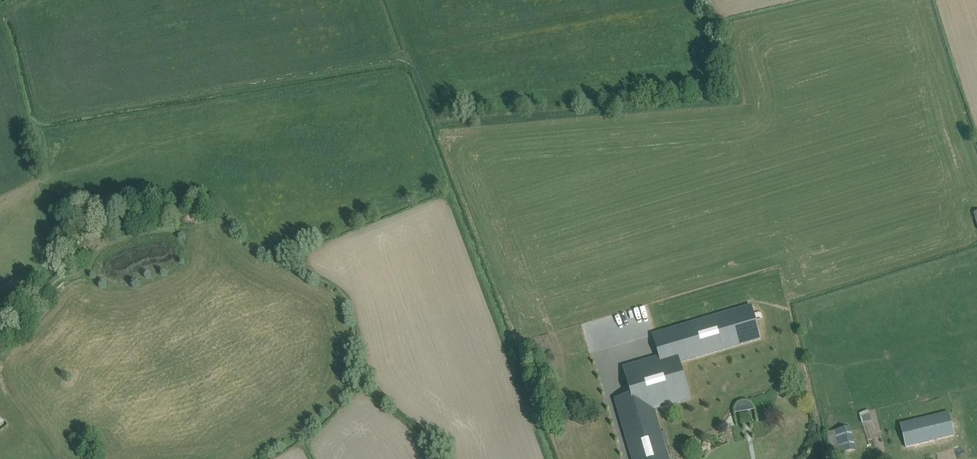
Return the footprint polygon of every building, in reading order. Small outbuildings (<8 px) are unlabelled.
[(653,409),(690,398),(679,361),(761,337),(751,304),(653,334),(660,356),(623,367),(632,397),(616,402),(633,458),(668,458),(653,409)] [(861,412),(862,421),(871,420),(870,411),(861,412)] [(949,412),(900,424),(906,447),(954,436),(949,412)] [(840,454),(855,450),(850,427),(835,431),(840,454)]
